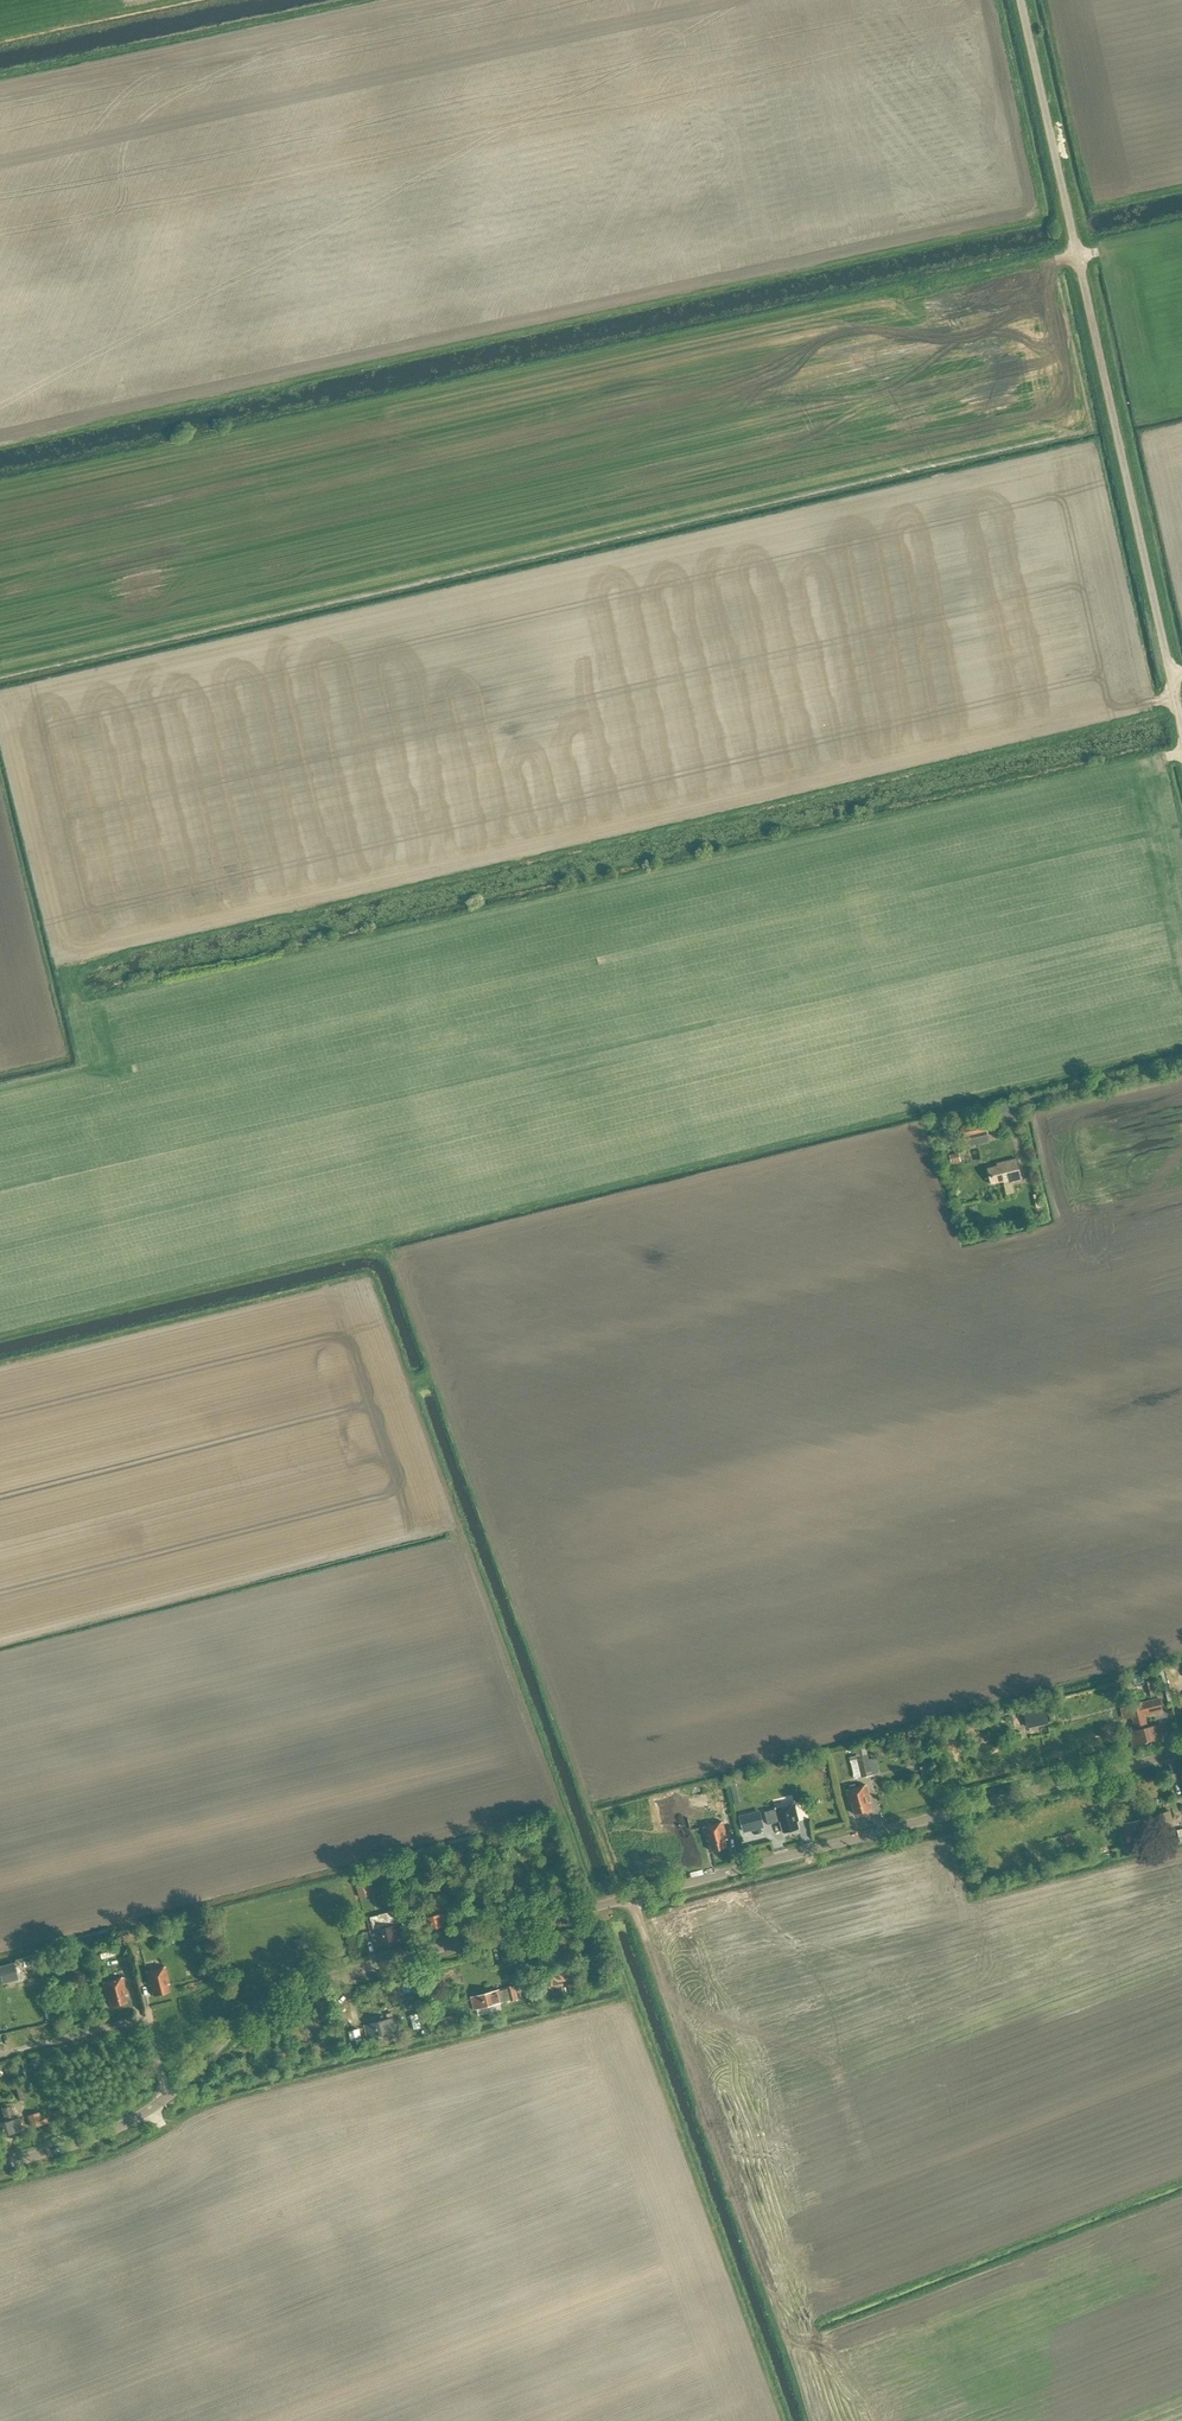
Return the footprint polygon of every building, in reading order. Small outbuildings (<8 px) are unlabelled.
[(1005,1118),(1002,1104),(987,1107),(990,1121),(1005,1118)] [(968,1126),(970,1139),(983,1136),(980,1123),(968,1126)] [(952,1164),(961,1162),(959,1154),(950,1156),(952,1164)] [(1004,1185),(1022,1180),(1017,1160),(996,1165),(997,1167),(987,1169),(991,1185),(1003,1182),(1004,1185)] [(1138,1731),(1129,1733),(1132,1746),(1162,1738),(1159,1725),(1145,1729),(1144,1727),(1146,1726),(1144,1716),(1162,1712),(1159,1699),(1129,1706),(1135,1729),(1137,1728),(1138,1731)] [(1025,1729),(1046,1724),(1042,1709),(1021,1714),(1025,1729)] [(872,1776),(865,1748),(855,1750),(862,1779),(872,1776)] [(920,1768),(923,1778),(934,1775),(930,1761),(924,1762),(925,1766),(920,1768)] [(854,1815),(870,1811),(868,1803),(870,1803),(866,1785),(846,1791),(849,1800),(850,1799),(854,1815)] [(695,1790),(696,1804),(718,1803),(717,1789),(695,1790)] [(799,1821),(792,1794),(785,1796),(788,1805),(775,1809),(778,1823),(780,1822),(783,1833),(799,1829),(797,1822),(799,1821)] [(1151,1817),(1122,1824),(1125,1837),(1157,1829),(1159,1836),(1174,1832),(1169,1812),(1156,1815),(1157,1819),(1152,1820),(1151,1817)] [(711,1852),(727,1848),(725,1840),(727,1840),(723,1823),(703,1828),(706,1837),(707,1836),(711,1852)] [(370,1895),(365,1877),(354,1880),(359,1898),(370,1895)] [(444,1903),(423,1909),(425,1918),(420,1919),(423,1932),(452,1925),(448,1912),(447,1912),(444,1903)] [(399,1925),(395,1910),(367,1918),(374,1945),(404,1937),(401,1924),(399,1925)] [(460,1922),(457,1911),(449,1913),(452,1924),(460,1922)] [(121,1949),(125,1948),(122,1936),(105,1940),(106,1945),(119,1942),(121,1949)] [(18,1980),(13,1963),(0,1967),(0,1978),(2,1984),(18,1980)] [(153,1997),(169,1993),(167,1985),(169,1985),(164,1967),(145,1972),(147,1982),(149,1981),(153,1997)] [(29,1982),(37,1981),(36,1970),(28,1970),(29,1982)] [(122,1978),(102,1983),(105,1992),(106,1992),(110,2007),(126,2003),(124,1996),(126,1995),(122,1978)] [(503,2002),(517,1999),(513,1986),(507,1988),(500,1990),(471,1997),(474,2010),(503,2003),(503,2002)] [(368,2039),(397,2031),(394,2018),(365,2026),(368,2039)] [(363,2043),(359,2028),(349,2031),(353,2045),(363,2043)] [(19,2101),(25,2099),(22,2086),(16,2088),(19,2101)] [(22,2131),(18,2118),(0,2123),(0,2137),(22,2131)]
